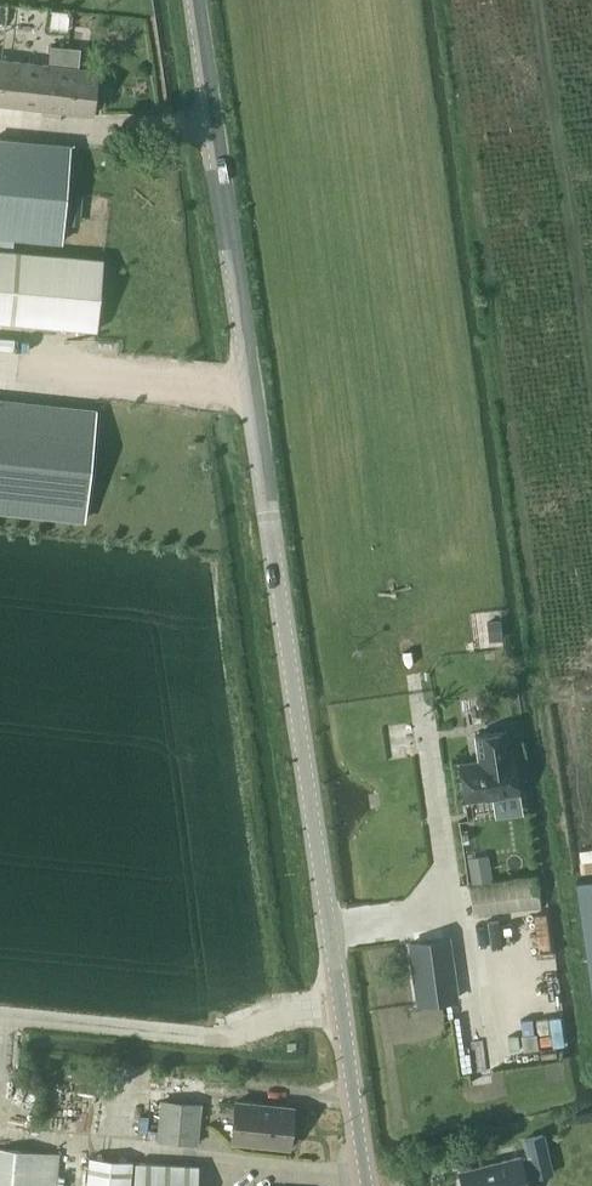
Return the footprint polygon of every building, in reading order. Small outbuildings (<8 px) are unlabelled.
[(80,48),(50,45),(49,64),(0,59),(0,103),(93,112),(98,69),(78,67),(80,48)] [(60,241),(68,144),(0,138),(0,236),(60,241)] [(96,329),(102,258),(0,249),(0,321),(96,329)] [(84,519),(95,410),(0,400),(0,510),(84,519)] [(487,622),(489,639),(501,637),(499,621),(487,622)] [(478,760),(459,763),(464,799),(485,796),(519,792),(513,755),(510,756),(506,730),(474,734),(478,760)] [(487,860),(469,863),(472,881),(490,878),(487,860)] [(462,887),(466,919),(542,910),(538,877),(462,887)] [(575,881),(591,997),(591,878),(575,881)] [(447,937),(409,943),(418,1002),(456,997),(447,937)] [(157,1140),(197,1144),(200,1103),(161,1100),(157,1140)] [(235,1101),(231,1140),(288,1146),(292,1107),(235,1101)] [(541,1136),(525,1140),(529,1156),(534,1176),(550,1173),(541,1136)] [(58,1153),(0,1147),(0,1185),(55,1185),(58,1153)] [(132,1160),(89,1155),(86,1185),(129,1185),(132,1160)] [(458,1174),(462,1185),(525,1185),(523,1179),(534,1176),(529,1156),(518,1159),(458,1174)] [(134,1185),(197,1185),(197,1182),(198,1165),(135,1162),(134,1185)] [(387,1167),(391,1185),(396,1185),(405,1184),(401,1164),(387,1167)]
